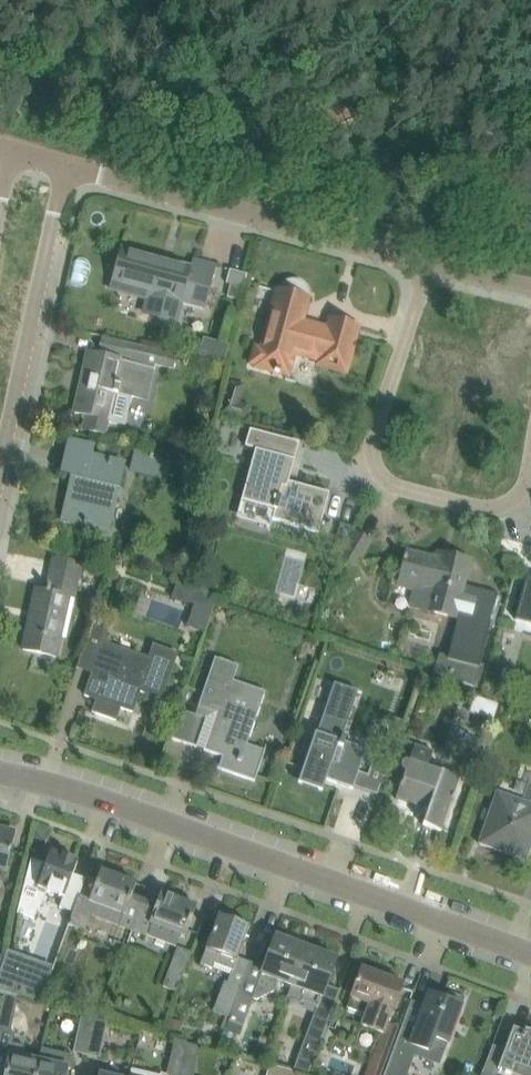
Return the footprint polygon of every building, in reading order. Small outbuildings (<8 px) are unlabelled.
[(122,248),(112,282),(150,292),(145,313),(177,322),(183,301),(204,306),(207,292),(215,266),(194,260),(193,265),(190,264),(190,267),(122,248)] [(248,275),(230,270),(226,284),(245,288),(248,275)] [(309,299),(307,299),(307,297),(308,294),(307,292),(307,290),(306,288),(304,286),(303,284),(301,283),(299,282),(297,281),(295,280),(292,280),(290,281),(288,281),(286,282),(284,284),(282,285),(281,287),(280,289),(279,291),(277,291),(261,350),(256,348),(252,363),(257,365),(256,367),(287,376),(293,354),(319,361),(318,365),(346,373),(359,327),(330,320),(328,329),(299,321),(301,313),(305,314),(309,299)] [(88,352),(75,413),(87,416),(84,430),(104,435),(107,422),(126,427),(133,394),(146,397),(153,369),(155,370),(157,364),(174,368),(177,356),(102,339),(99,355),(88,352)] [(246,419),(250,405),(241,402),(246,383),(227,379),(219,413),(246,419)] [(119,486),(124,466),(91,458),(94,448),(70,442),(63,472),(76,475),(74,487),(71,486),(63,519),(104,529),(114,484),(119,486)] [(135,450),(130,472),(167,481),(173,459),(135,450)] [(289,481),(295,460),(256,450),(242,500),(276,509),(273,519),(318,532),(329,493),(289,481)] [(352,528),(340,524),(337,537),(348,540),(352,528)] [(352,573),(371,541),(356,532),(337,563),(352,573)] [(415,591),(411,607),(456,618),(457,612),(460,612),(449,656),(440,654),(435,673),(479,685),(485,661),(481,660),(491,622),(495,624),(502,597),(463,588),(470,561),(449,555),(449,557),(450,557),(448,562),(407,552),(406,558),(404,557),(397,586),(415,591)] [(82,565),(54,558),(47,592),(36,589),(23,650),(56,657),(69,597),(75,598),(82,565)] [(515,619),(530,623),(530,576),(527,575),(515,619)] [(138,602),(151,605),(158,580),(145,576),(138,602)] [(196,587),(179,581),(173,598),(189,604),(196,587)] [(94,618),(80,658),(96,664),(85,695),(97,699),(93,712),(116,720),(121,707),(133,711),(140,691),(162,699),(177,654),(154,645),(150,659),(105,644),(112,624),(94,618)] [(215,659),(206,685),(199,706),(217,713),(204,750),(224,757),(220,768),(217,767),(217,768),(255,781),(266,751),(247,746),(265,692),(232,682),(238,667),(215,659)] [(427,678),(422,691),(438,697),(443,684),(427,678)] [(481,679),(476,695),(498,702),(503,686),(481,679)] [(317,734),(315,734),(298,784),(323,793),(328,780),(377,797),(390,759),(375,754),(367,777),(359,774),(367,751),(341,742),(358,692),(335,684),(317,734)] [(179,710),(169,738),(197,748),(207,719),(179,710)] [(441,832),(459,778),(441,772),(441,773),(428,769),(433,752),(415,746),(410,761),(409,761),(407,761),(406,761),(405,762),(404,763),(403,764),(402,766),(402,767),(402,769),(403,770),(404,771),(405,772),(406,773),(403,783),(401,782),(396,799),(428,810),(423,825),(441,832)] [(530,804),(498,793),(479,844),(527,861),(530,849),(530,802),(530,804)] [(15,833),(0,829),(0,869),(7,870),(15,833)] [(31,858),(19,912),(35,919),(48,892),(60,897),(61,896),(63,897),(59,908),(73,913),(86,880),(73,875),(78,862),(74,861),(74,860),(62,855),(62,856),(51,852),(46,864),(31,858)] [(73,913),(69,925),(83,930),(89,914),(133,930),(144,901),(132,897),(137,884),(101,871),(97,880),(87,876),(86,880),(73,913)] [(144,901),(133,930),(147,936),(151,927),(184,939),(197,906),(161,893),(156,906),(144,901)] [(236,963),(250,927),(237,922),(239,917),(220,910),(205,952),(200,964),(212,967),(214,963),(233,970),(236,963)] [(291,987),(306,948),(276,936),(264,968),(251,963),(241,989),(231,1018),(229,1023),(243,1028),(253,1000),(257,1001),(272,993),(277,982),(291,987)] [(177,948),(163,987),(177,992),(191,953),(177,948)] [(325,991),(337,959),(306,948),(291,987),(287,997),(302,1004),(318,1010),(325,991)] [(5,957),(1,967),(0,969),(0,991),(39,1005),(50,973),(5,957)] [(392,1014),(403,984),(362,968),(346,1009),(367,1017),(364,1026),(383,1033),(375,1055),(388,1059),(399,1029),(386,1024),(390,1013),(392,1014)] [(231,1018),(241,989),(227,984),(226,983),(216,1012),(231,1018)] [(318,1010),(303,1049),(316,1054),(338,996),(325,991),(318,1010)] [(384,1074),(407,1074),(414,1054),(439,1063),(442,1054),(444,1055),(445,1050),(444,1049),(446,1043),(447,1043),(460,1007),(462,1007),(462,1006),(441,998),(441,1000),(428,995),(424,1006),(426,1006),(423,1014),(409,1008),(384,1074)] [(0,1017),(0,1031),(9,1033),(17,999),(5,996),(0,1017)] [(85,1055),(93,1022),(80,1019),(73,1052),(85,1055)] [(169,1019),(164,1034),(178,1038),(182,1024),(169,1019)] [(106,1024),(93,1022),(85,1055),(98,1058),(106,1024)] [(496,1069),(511,1074),(512,1074),(530,1074),(530,1032),(525,1030),(524,1033),(511,1028),(496,1069)] [(188,1045),(174,1041),(165,1074),(180,1074),(188,1045)] [(199,1048),(188,1045),(180,1074),(193,1074),(199,1048)] [(68,1069),(71,1069),(74,1054),(42,1048),(39,1062),(36,1074),(66,1074),(68,1069)] [(39,1062),(10,1056),(5,1074),(36,1074),(39,1062)] [(266,1074),(294,1074),(295,1071),(269,1064),(266,1074)]
